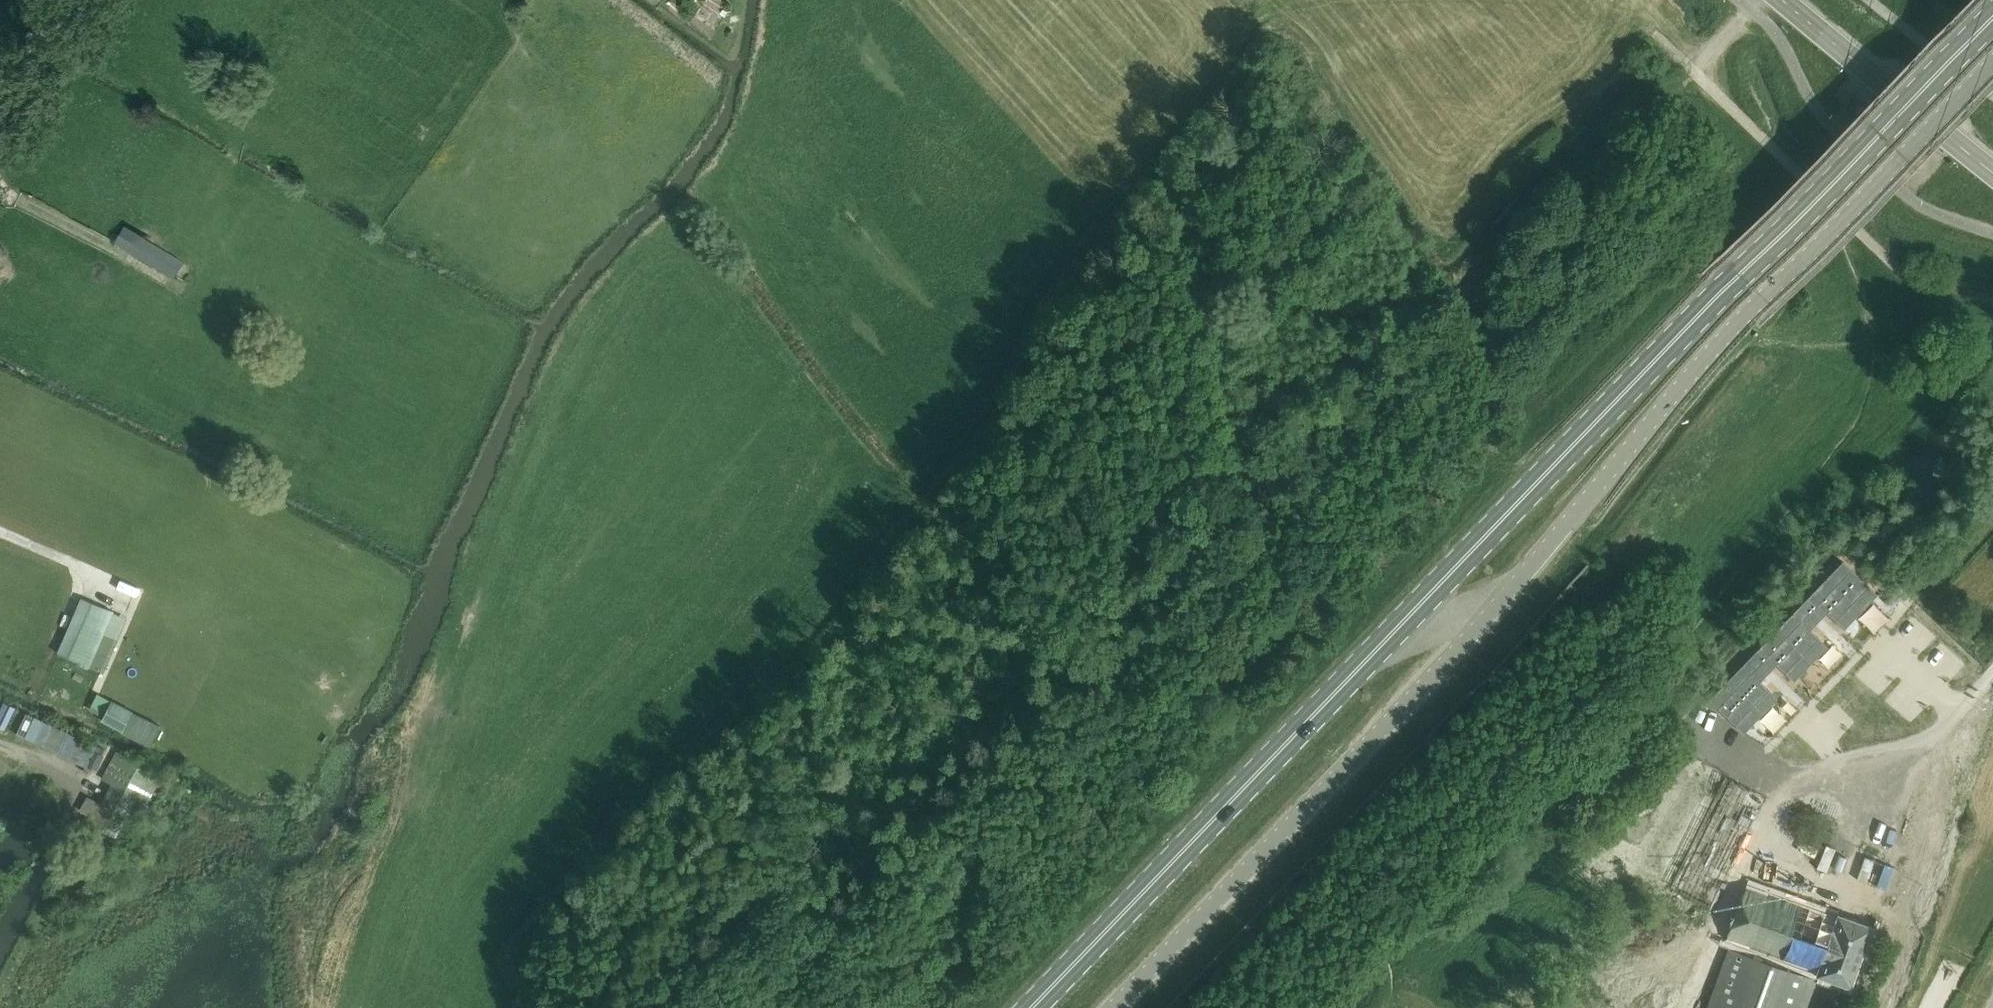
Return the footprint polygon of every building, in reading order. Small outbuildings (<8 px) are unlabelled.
[(113,241),(174,277),(184,261),(123,225),(113,241)] [(1785,673),(1818,638),(1801,621),(1818,604),(1835,621),(1868,586),(1834,553),(1701,691),(1735,725),(1768,690),(1751,673),(1768,656),(1785,673)] [(106,656),(96,651),(114,611),(83,598),(58,654),(89,667),(99,671),(106,656)] [(112,700),(102,721),(123,731),(133,711),(112,700)] [(101,779),(111,784),(91,821),(117,836),(137,798),(147,802),(154,789),(156,790),(163,777),(115,752),(101,779)] [(1764,798),(1724,778),(1670,887),(1710,907),(1764,798)] [(1837,918),(1746,885),(1726,940),(1817,973),(1816,975),(1850,988),(1872,928),(1838,915),(1837,918)] [(1708,1007),(1805,1007),(1815,981),(1729,949),(1708,1007)]
